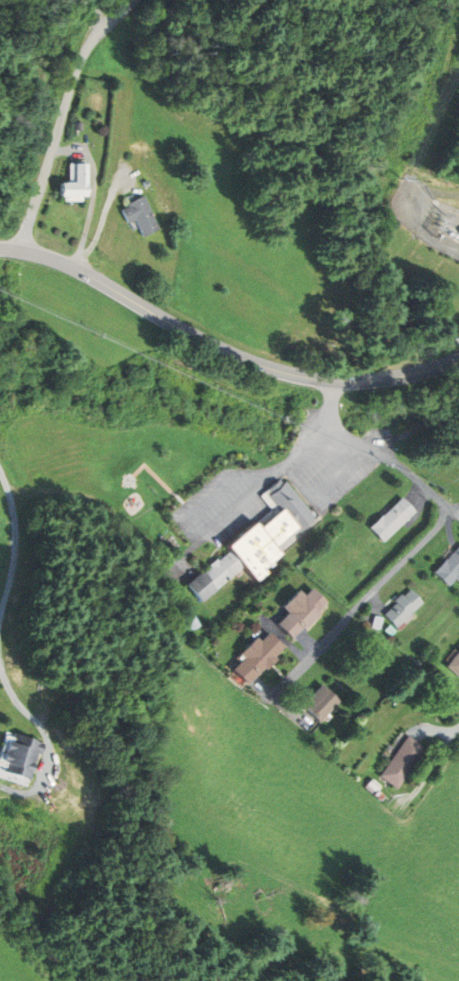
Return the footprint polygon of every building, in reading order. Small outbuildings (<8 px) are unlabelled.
[(61,183),(61,196),(65,196),(65,201),(83,201),(83,197),(88,197),(88,164),(71,164),(70,183),(61,183)] [(122,209),(128,222),(136,219),(144,236),(161,229),(146,195),(128,203),(129,206),(122,209)] [(321,527),(285,479),(262,496),(274,512),(227,547),(231,554),(189,585),(202,603),(244,572),(250,580),(321,527)] [(367,530),(381,544),(413,512),(399,498),(367,530)] [(432,573),(446,588),(453,581),(458,586),(458,585),(458,547),(432,573)] [(304,597),(299,591),(282,607),(289,614),(278,625),(292,640),(328,606),(312,589),(304,597)] [(381,614),(394,629),(421,605),(408,590),(381,614)] [(229,668),(250,687),(285,649),(269,633),(261,642),(257,638),(229,668)] [(445,666),(458,679),(458,650),(445,666)] [(303,705),(320,723),(340,703),(324,686),(303,705)] [(31,783),(42,742),(4,732),(0,749),(0,775),(31,783)] [(382,779),(402,790),(427,748),(407,736),(382,779)]
